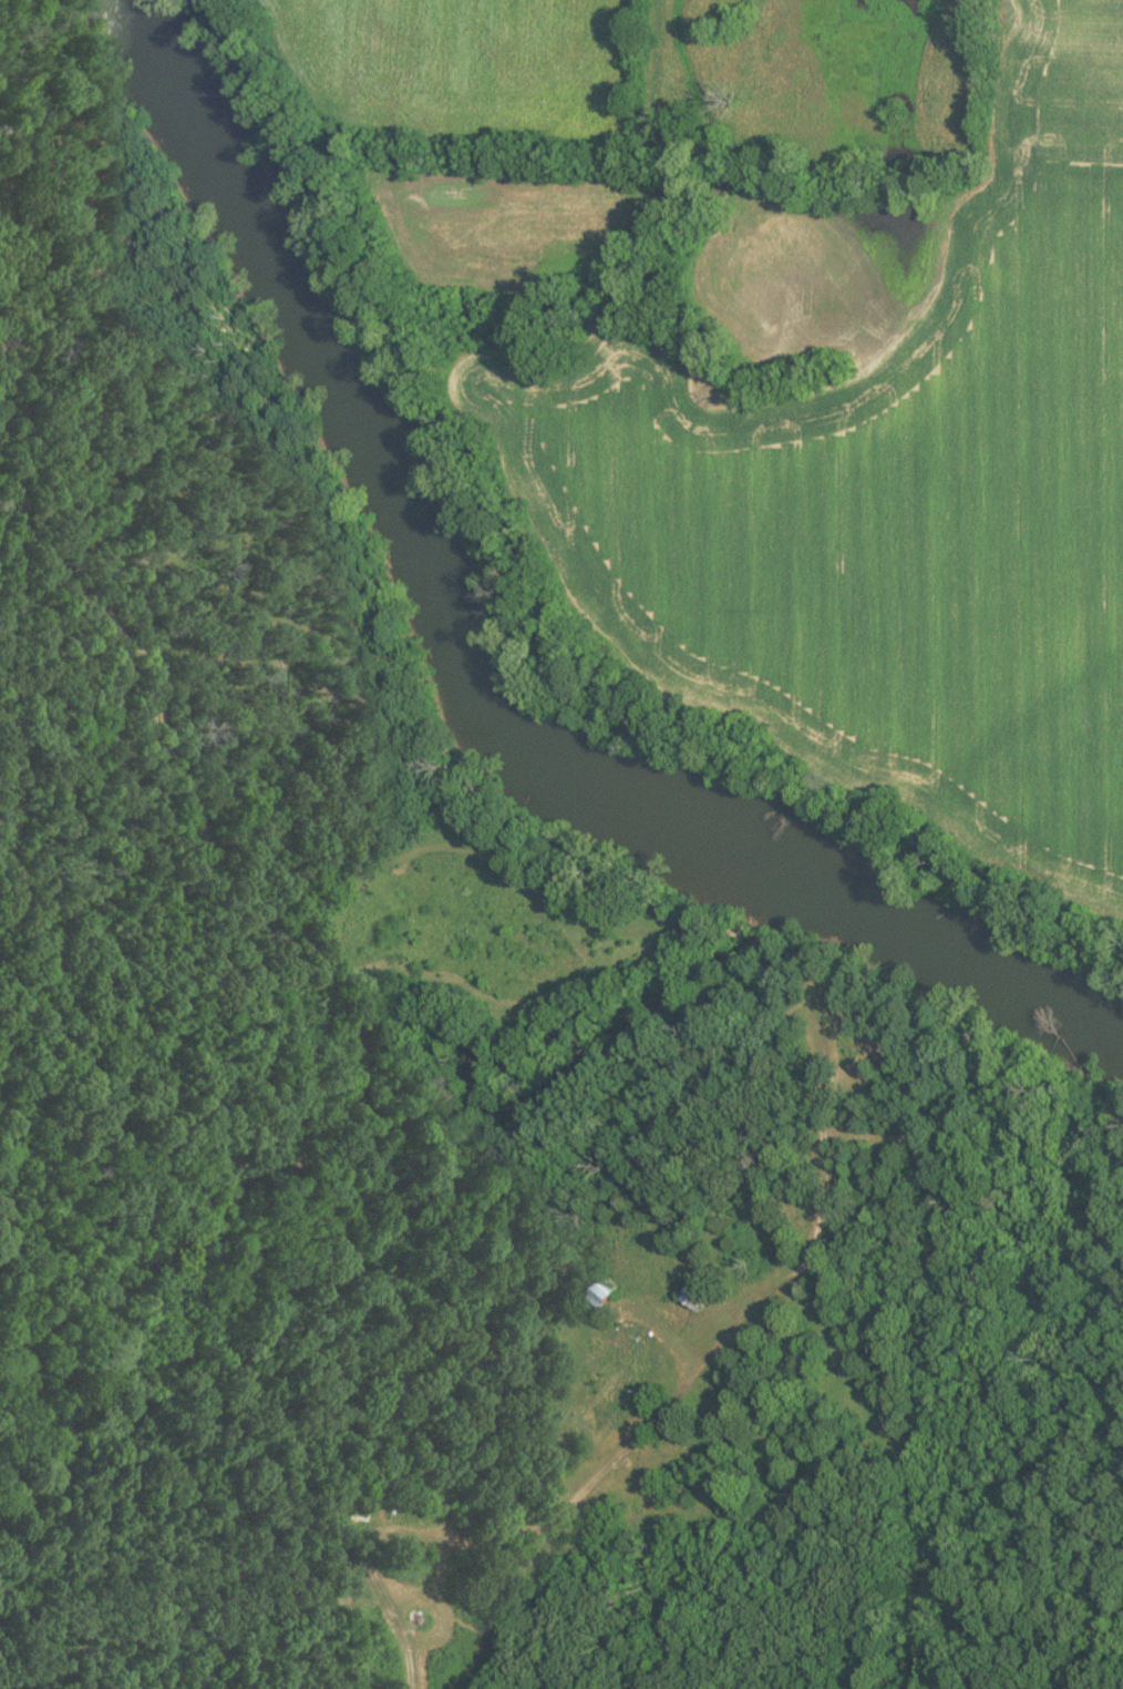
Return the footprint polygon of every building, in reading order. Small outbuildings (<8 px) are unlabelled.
[(598,1310),(616,1290),(602,1278),(584,1298),(598,1310)] [(676,1298),(696,1312),(704,1300),(685,1286),(676,1298)]
